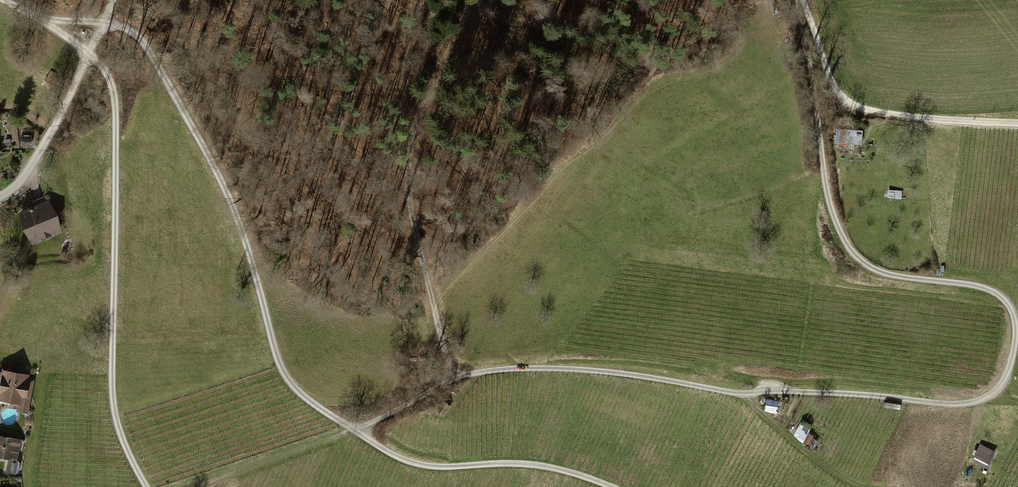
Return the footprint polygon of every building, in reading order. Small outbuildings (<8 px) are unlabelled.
[(862,131),(842,129),(841,142),(856,143),(856,135),(861,135),(862,131)] [(51,204),(21,216),(32,244),(62,232),(51,204)] [(3,372),(0,389),(0,405),(27,409),(32,377),(3,372)] [(444,402),(437,410),(443,415),(450,406),(444,402)] [(818,442),(807,437),(804,444),(815,449),(818,442)] [(0,438),(0,459),(18,463),(23,442),(0,438)] [(995,451),(979,443),(973,456),(989,463),(995,451)]
